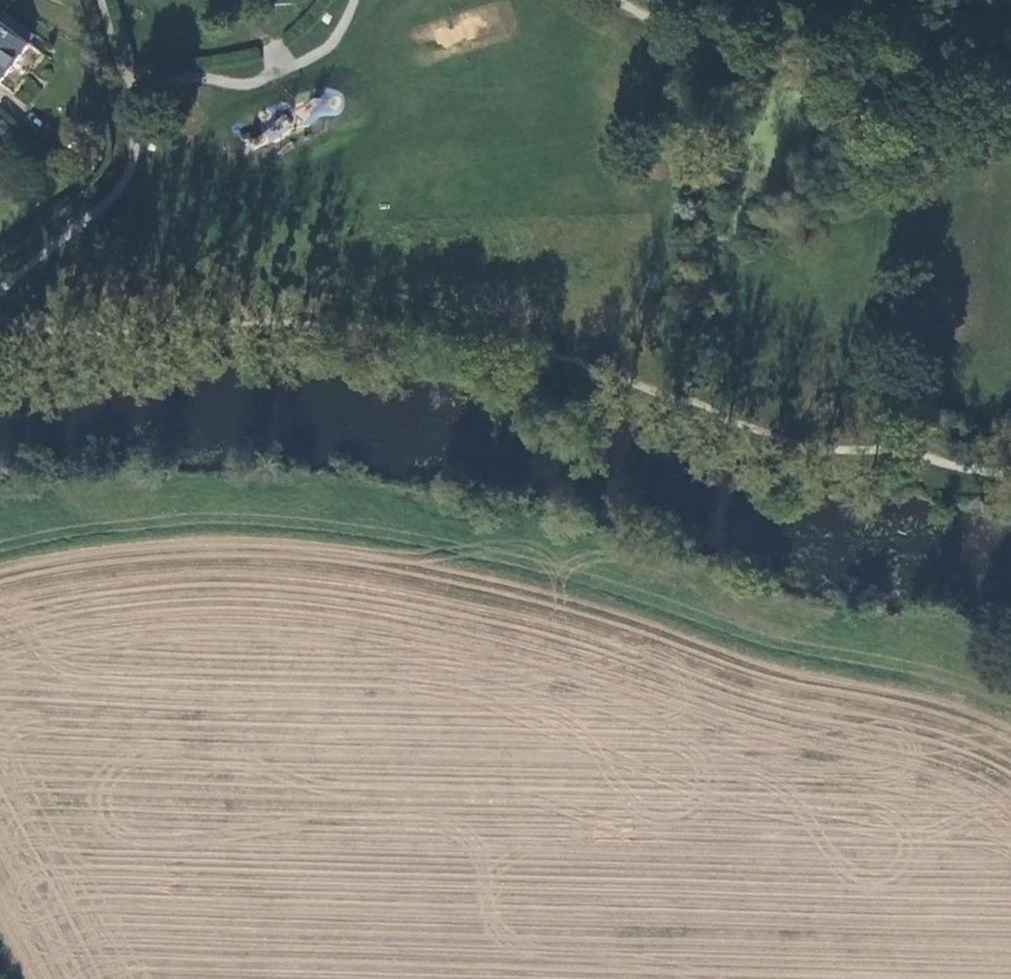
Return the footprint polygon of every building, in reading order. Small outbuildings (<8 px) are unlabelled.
[(30,44),(0,20),(0,82),(1,83),(30,44)]
